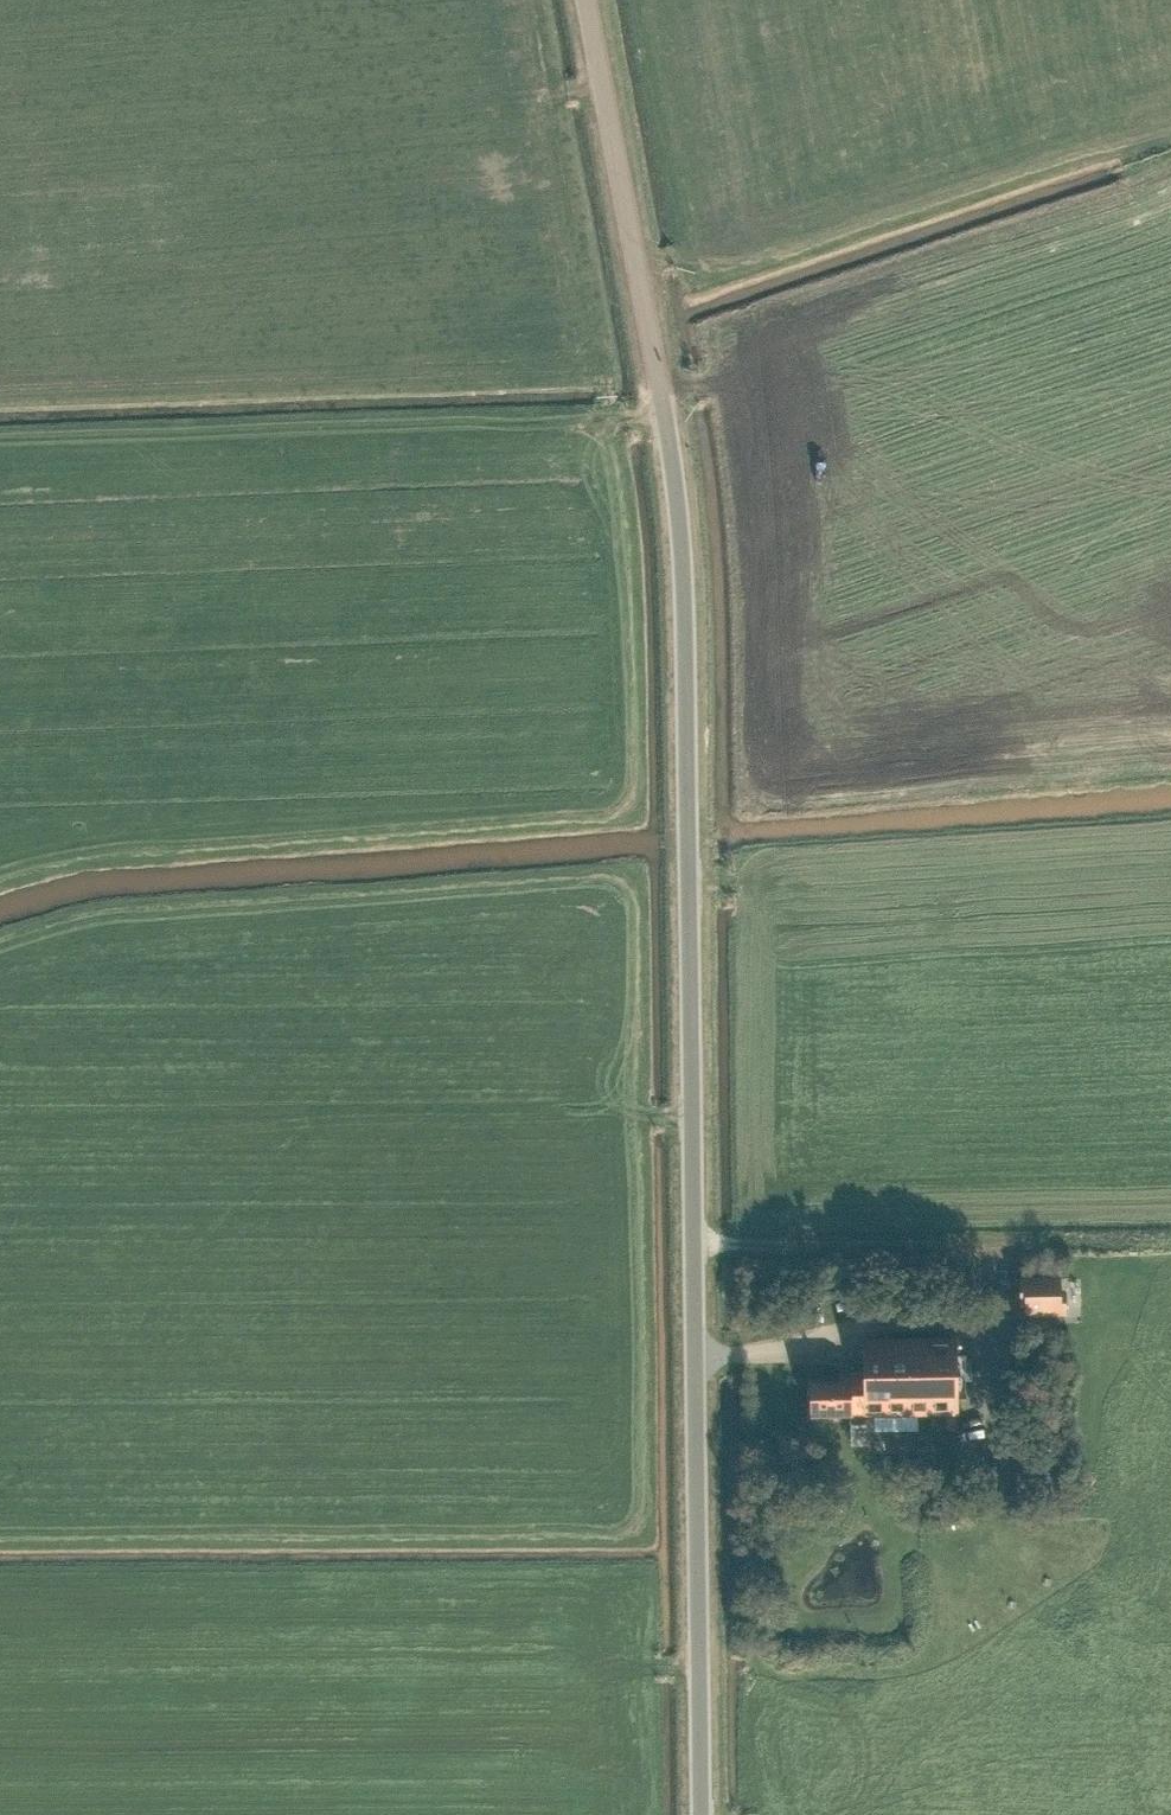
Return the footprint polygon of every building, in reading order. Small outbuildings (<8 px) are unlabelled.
[(1026,1316),(1067,1316),(1067,1290),(1062,1290),(1062,1276),(1021,1277),(1022,1308),(1026,1308),(1026,1316)] [(957,1338),(864,1339),(865,1374),(849,1375),(849,1383),(810,1384),(811,1417),(849,1416),(849,1423),(867,1423),(867,1416),(958,1414),(957,1338)]
